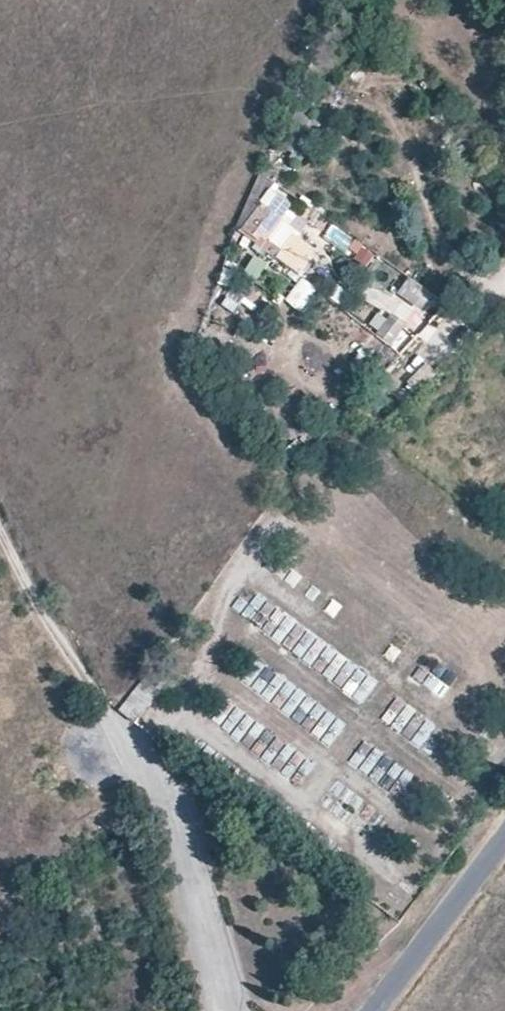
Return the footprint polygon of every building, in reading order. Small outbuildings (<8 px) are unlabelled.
[(284,220),(262,203),(241,231),(263,248),(284,220)] [(299,276),(317,252),(294,235),(276,258),(299,276)] [(269,262),(250,250),(238,269),(257,281),(269,262)] [(410,277),(395,295),(414,310),(406,320),(412,325),(434,297),(410,277)] [(301,314),(317,289),(301,278),(285,303),(301,314)] [(394,346),(407,328),(382,310),(369,328),(394,346)] [(421,668),(413,679),(431,692),(439,681),(421,668)] [(358,703),(374,688),(359,673),(344,688),(358,703)] [(135,723),(160,690),(144,677),(119,710),(135,723)]
